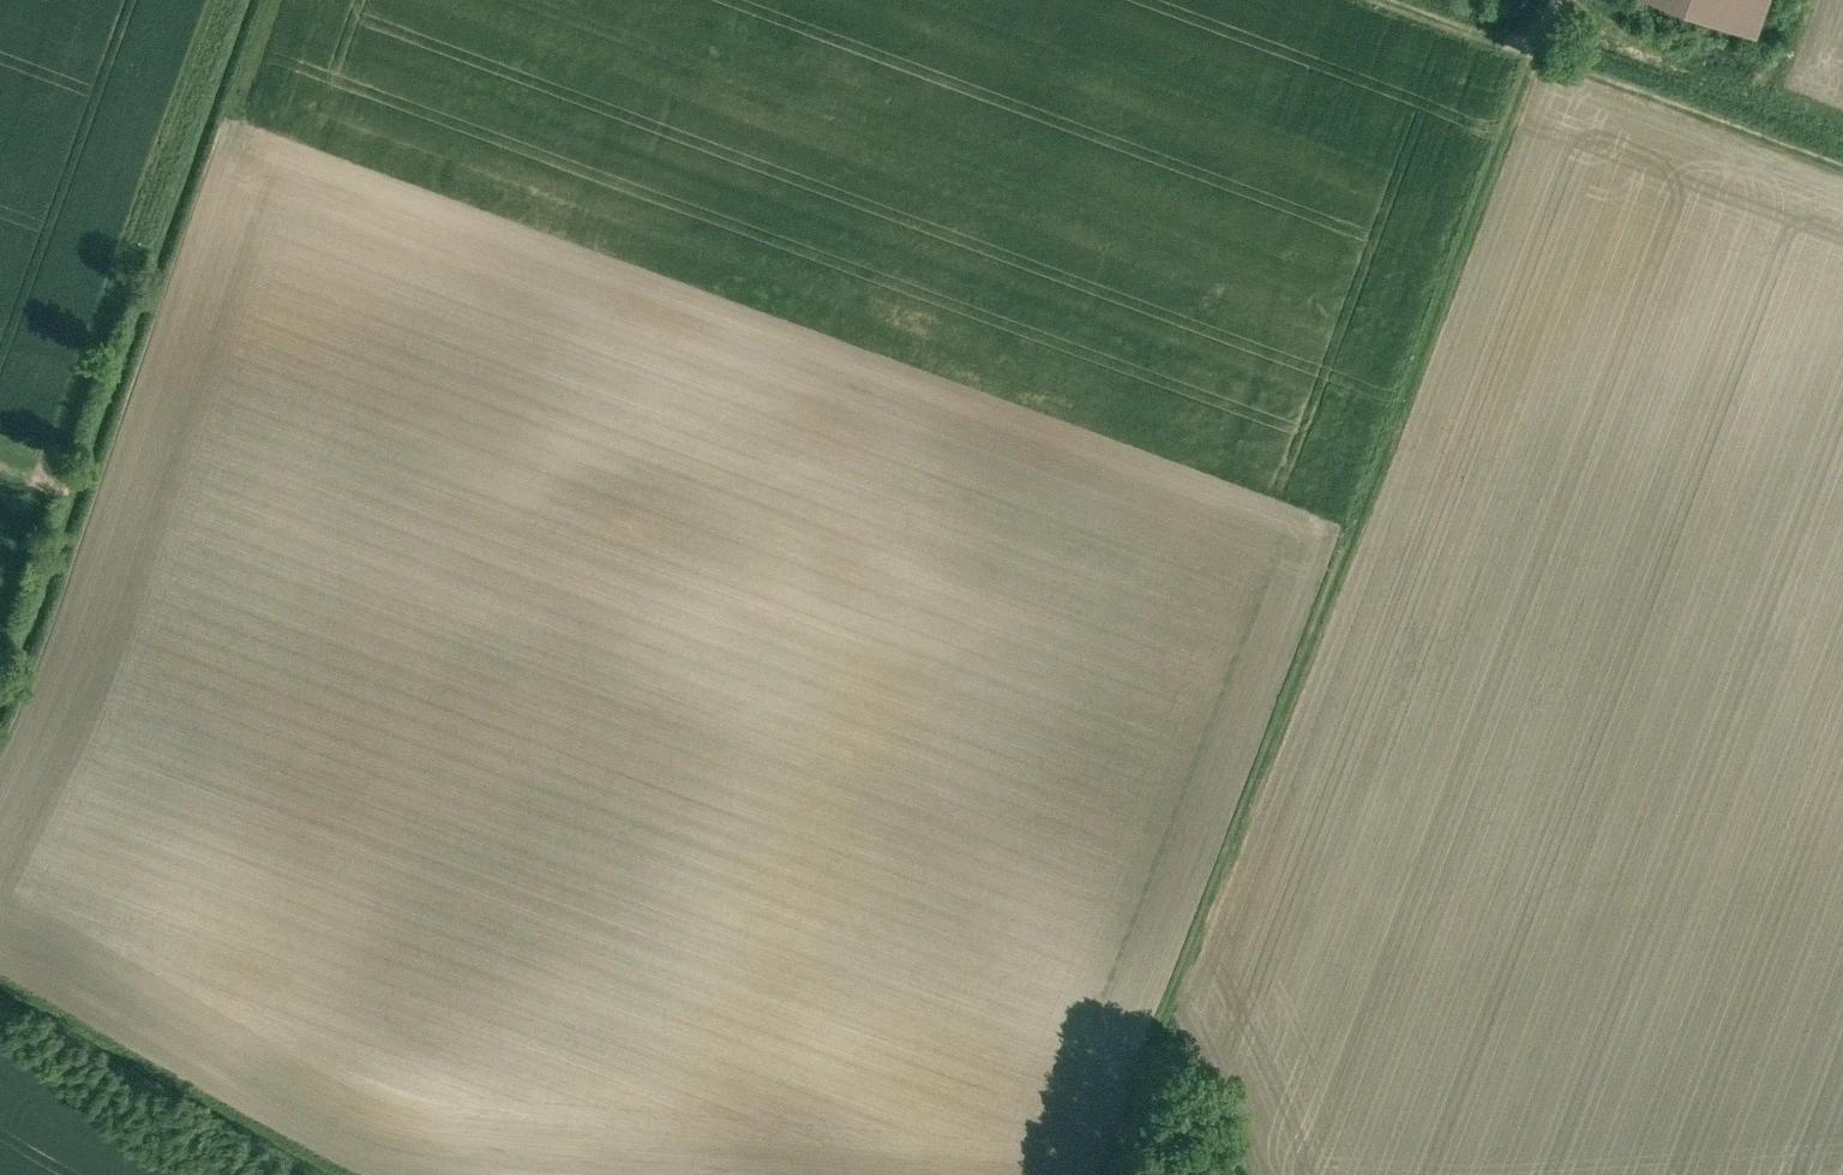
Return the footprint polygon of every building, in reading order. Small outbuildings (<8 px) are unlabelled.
[(1756,32),(1768,0),(1672,0),(1756,32)]
